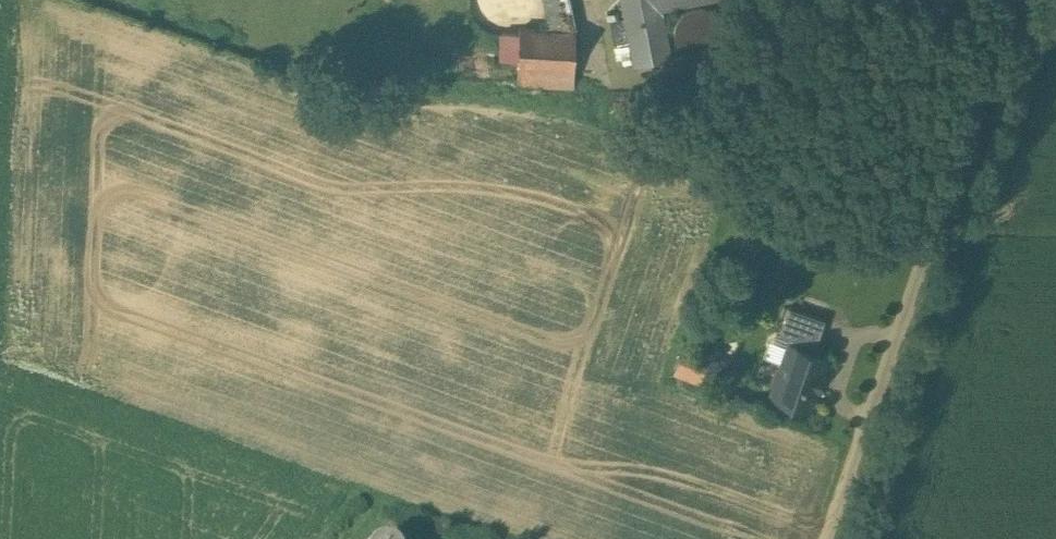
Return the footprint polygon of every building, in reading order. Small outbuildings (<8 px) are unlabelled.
[(576,30),(520,26),(516,83),(572,87),(576,30)] [(811,355),(767,340),(747,399),(791,414),(811,355)] [(705,382),(714,360),(681,348),(673,369),(705,382)]
